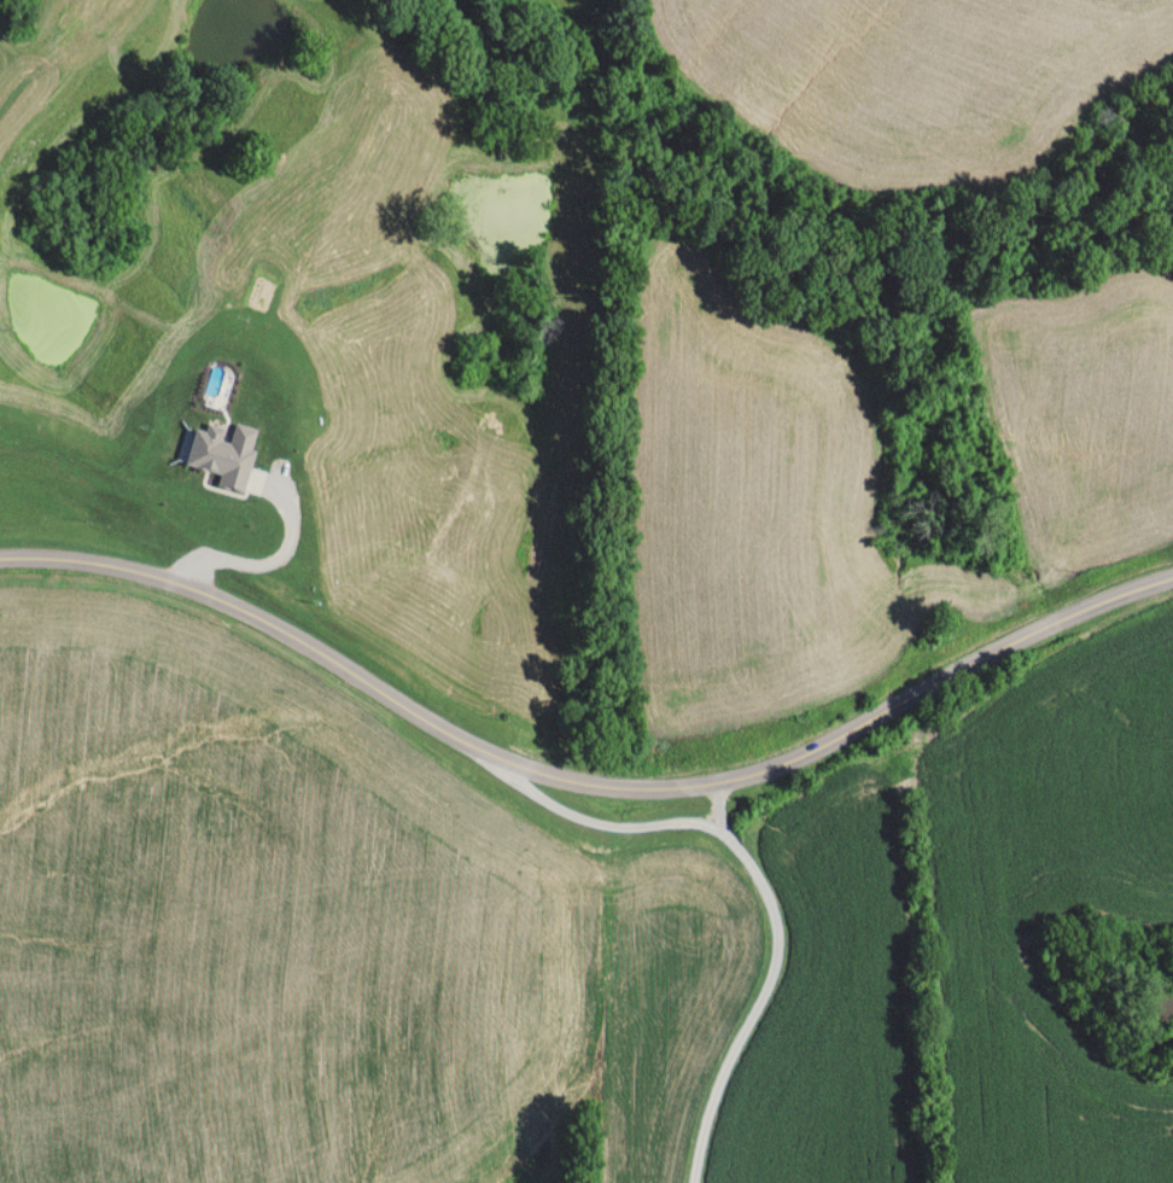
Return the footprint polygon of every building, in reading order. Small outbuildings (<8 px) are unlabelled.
[(264,320),(270,275),(233,270),(227,315),(264,320)]
